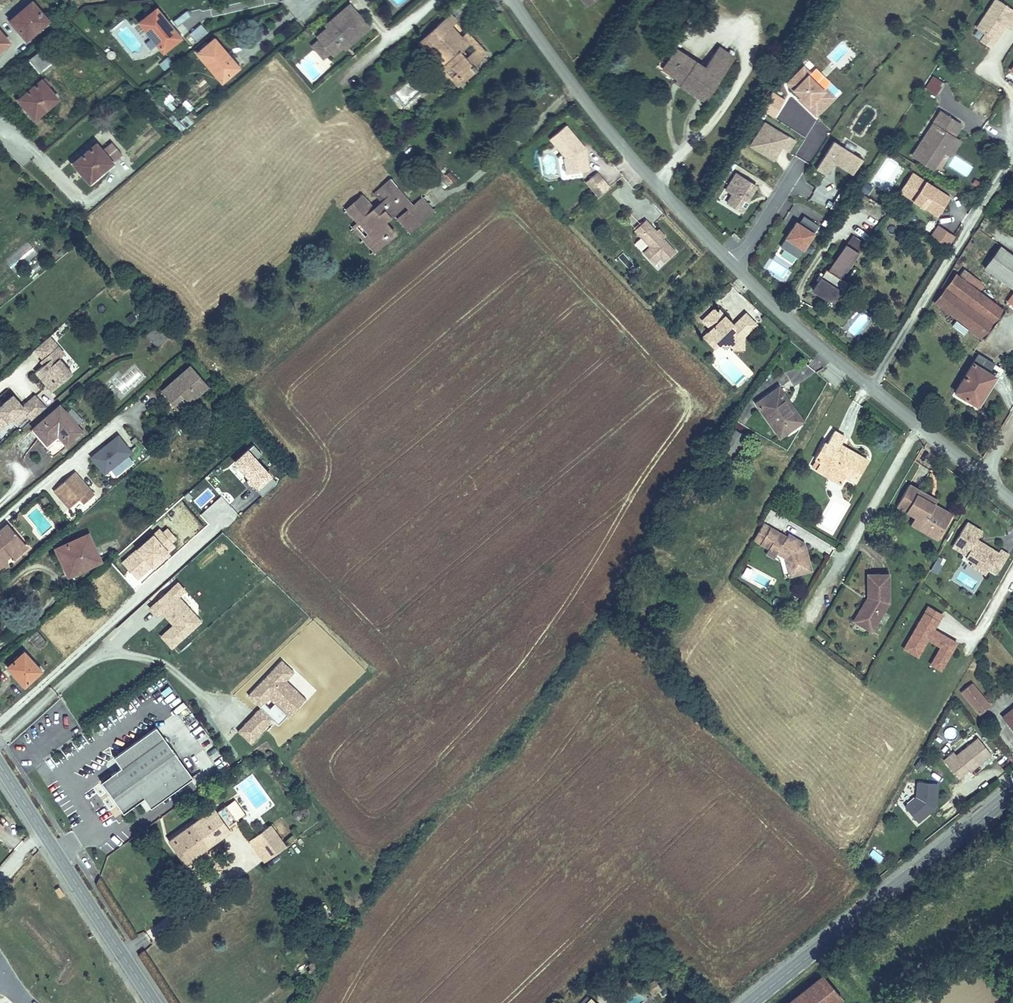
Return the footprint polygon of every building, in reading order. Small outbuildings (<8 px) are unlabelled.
[(1012,29),(1012,6),(1000,0),(990,0),(972,38),(991,47),(1002,24),(1012,29)] [(49,20),(32,1),(10,20),(27,39),(49,20)] [(355,11),(350,5),(345,9),(351,15),(355,11)] [(175,31),(157,8),(139,22),(163,52),(177,41),(171,34),(175,31)] [(350,44),(369,28),(355,11),(351,15),(345,9),(331,21),(335,25),(329,30),(327,28),(316,37),(319,40),(329,52),(332,55),(342,46),(343,46),(341,44),(347,39),(350,44)] [(460,51),(467,45),(461,38),(450,26),(456,21),(450,14),(419,42),(420,43),(425,49),(434,41),(450,60),(442,67),(455,81),(469,69),(472,73),(477,69),(474,65),(486,54),(479,46),(475,50),(466,58),(460,51)] [(329,30),(335,25),(331,21),(325,26),(327,28),(329,30)] [(196,42),(208,34),(202,25),(190,33),(196,42)] [(9,42),(0,31),(0,50),(9,42)] [(181,38),(175,31),(171,34),(177,41),(181,38)] [(479,46),(467,33),(461,38),(467,45),(469,43),(475,50),(479,46)] [(232,60),(214,39),(207,44),(201,50),(197,53),(222,82),(235,71),(229,63),(232,60)] [(350,44),(347,39),(341,44),(343,46),(342,46),(344,49),(350,44)] [(329,52),(319,40),(313,46),(323,58),(329,52)] [(450,60),(434,41),(425,49),(442,67),(450,60)] [(60,56),(50,45),(47,47),(57,59),(60,56)] [(57,59),(47,47),(29,61),(39,73),(57,59)] [(720,78),(734,57),(719,47),(705,68),(720,78)] [(720,78),(705,68),(675,48),(662,68),(678,79),(682,81),(680,84),(704,101),(720,78)] [(239,67),(232,60),(229,63),(235,71),(239,67)] [(816,115),(838,93),(806,61),(784,84),(816,115)] [(459,85),(472,73),(469,69),(455,81),(459,85)] [(931,74),(923,87),(936,95),(944,82),(931,74)] [(58,99),(42,80),(19,99),(26,107),(29,105),(38,116),(58,99)] [(761,111),(775,117),(785,95),(771,89),(761,111)] [(38,116),(29,105),(26,107),(35,119),(38,116)] [(944,152),(954,137),(961,125),(941,111),(927,133),(929,135),(926,140),(923,138),(912,156),(933,169),(944,152)] [(775,159),(780,147),(789,151),(796,136),(761,121),(749,148),(775,159)] [(585,148),(566,125),(550,139),(562,154),(565,153),(567,156),(569,173),(570,174),(589,170),(586,153),(583,154),(583,151),(585,148)] [(814,167),(826,174),(832,163),(852,174),(862,155),(830,137),(814,167)] [(950,156),(960,141),(954,137),(944,152),(950,156)] [(93,180),(122,155),(112,142),(102,150),(96,144),(73,163),(80,171),(83,168),(93,180)] [(93,180),(83,168),(80,171),(90,182),(93,180)] [(724,190),(728,192),(721,205),(739,215),(757,182),(735,170),(724,190)] [(896,191),(936,217),(950,195),(910,170),(896,191)] [(795,194),(810,198),(814,184),(799,179),(795,194)] [(397,189),(390,180),(385,184),(392,193),(397,189)] [(599,197),(609,188),(604,181),(593,190),(599,197)] [(395,233),(385,221),(397,211),(392,205),(403,195),(397,189),(392,193),(385,184),(375,193),(382,201),(374,209),(362,195),(349,206),(372,232),(368,234),(368,235),(379,247),(395,233)] [(397,211),(404,205),(409,210),(413,206),(403,195),(392,205),(397,211)] [(410,231),(432,212),(421,199),(413,206),(409,210),(399,218),(410,231)] [(372,232),(349,206),(346,209),(368,234),(372,232)] [(774,257),(795,267),(813,226),(792,217),(774,257)] [(676,252),(663,238),(656,231),(646,220),(634,230),(650,247),(643,253),(654,264),(660,258),(664,262),(676,252)] [(947,247),(955,235),(937,223),(929,235),(947,247)] [(665,236),(658,229),(656,231),(663,238),(665,236)] [(379,247),(368,235),(364,239),(375,251),(379,247)] [(858,253),(864,244),(852,236),(846,245),(858,253)] [(13,272),(36,252),(26,240),(3,260),(13,272)] [(840,279),(858,253),(846,245),(828,271),(826,269),(823,274),(818,282),(813,290),(825,298),(836,297),(840,291),(842,292),(847,283),(840,279)] [(1000,246),(984,268),(1012,288),(1012,255),(1000,246)] [(623,251),(617,256),(628,270),(634,264),(623,251)] [(1005,311),(979,292),(976,289),(964,280),(969,274),(964,270),(959,277),(956,274),(935,302),(984,339),(1005,311)] [(981,283),(969,274),(964,280),(976,289),(979,292),(984,286),(980,283),(981,283)] [(743,337),(756,324),(745,313),(735,324),(733,326),(728,321),(729,320),(719,310),(713,310),(702,320),(711,329),(708,332),(720,344),(733,344),(733,349),(743,349),(743,337)] [(963,333),(967,328),(954,320),(951,325),(963,333)] [(720,344),(708,332),(704,337),(715,348),(720,344)] [(60,360),(66,355),(50,336),(30,354),(41,366),(33,373),(52,395),(74,376),(60,360)] [(982,397),(995,376),(989,373),(994,364),(978,354),(955,392),(974,403),(979,395),(982,397)] [(208,386),(191,366),(164,388),(161,391),(164,393),(171,401),(180,393),(189,403),(208,386)] [(798,424),(784,404),(788,401),(779,387),(756,403),(780,437),(798,424)] [(179,411),(189,403),(180,393),(171,401),(179,411)] [(31,422),(46,408),(35,396),(23,407),(12,395),(0,406),(0,435),(23,414),(31,422)] [(977,405),(982,397),(979,395),(974,403),(977,405)] [(802,421),(788,401),(784,404),(798,424),(802,421)] [(76,425),(65,413),(60,406),(33,429),(47,444),(55,436),(54,434),(56,432),(57,434),(67,445),(82,432),(76,425)] [(83,419),(72,407),(65,413),(76,425),(83,419)] [(736,452),(745,436),(733,428),(723,444),(736,452)] [(868,461),(857,454),(856,456),(839,447),(841,445),(845,437),(834,431),(826,444),(824,443),(815,458),(816,459),(812,466),(816,469),(816,470),(828,477),(833,469),(845,476),(856,482),(868,461)] [(131,454),(122,444),(119,448),(127,457),(131,454)] [(730,460),(736,452),(723,444),(718,452),(730,460)] [(857,454),(841,445),(839,447),(856,456),(857,454)] [(845,476),(833,469),(828,477),(841,484),(845,476)] [(90,490),(74,472),(54,490),(60,497),(62,496),(64,498),(62,499),(69,508),(80,498),(90,490)] [(952,515),(934,505),(933,504),(932,507),(923,502),(927,495),(909,485),(897,506),(915,516),(924,521),(921,525),(940,536),(952,515)] [(84,503),(94,495),(90,490),(80,498),(84,503)] [(937,501),(927,495),(923,502),(932,507),(933,504),(934,505),(937,501)] [(921,525),(924,521),(915,516),(911,524),(938,539),(940,536),(921,525)] [(1007,553),(977,537),(982,529),(965,519),(948,551),(987,571),(987,570),(996,574),(1007,553)] [(760,544),(770,527),(763,523),(753,540),(760,544)] [(19,549),(25,543),(7,524),(0,531),(0,534),(0,535),(0,564),(3,561),(11,555),(13,559),(21,551),(19,549)] [(811,570),(804,543),(793,537),(791,539),(786,537),(770,527),(760,544),(769,548),(770,546),(778,550),(776,553),(777,553),(785,558),(790,576),(811,570)] [(100,561),(88,534),(57,549),(61,558),(63,557),(70,572),(83,566),(84,568),(100,561)] [(774,558),(777,553),(776,553),(778,550),(770,546),(769,548),(766,553),(774,558)] [(930,570),(937,574),(944,559),(937,556),(930,570)] [(70,572),(63,557),(61,558),(69,575),(84,568),(83,566),(70,572)] [(873,628),(889,602),(889,574),(867,574),(867,597),(870,597),(870,600),(858,619),(873,628)] [(170,647),(201,619),(179,594),(185,589),(176,578),(146,605),(156,615),(160,611),(170,623),(158,634),(170,647)] [(873,628),(858,619),(870,600),(870,597),(867,597),(853,621),(872,631),(873,628)] [(925,603),(902,649),(918,657),(926,641),(937,646),(928,663),(941,670),(957,639),(934,628),(943,612),(925,603)] [(55,634),(45,623),(42,626),(52,637),(55,634)] [(38,649),(52,637),(42,626),(36,630),(37,631),(29,638),(38,649)] [(40,669),(24,652),(7,667),(17,677),(20,675),(26,681),(40,669)] [(281,658),(246,695),(258,706),(235,730),(252,746),(302,694),(286,679),(294,670),(281,658)] [(28,683),(41,671),(40,669),(26,681),(28,683)] [(26,681),(20,675),(17,677),(23,684),(24,683),(25,682),(26,681)] [(989,705),(971,684),(962,692),(979,713),(989,705)] [(1003,717),(1008,723),(1010,722),(1012,725),(1012,709),(1003,717)] [(192,778),(156,727),(114,757),(121,767),(101,782),(108,790),(111,796),(123,812),(143,798),(151,808),(192,778)] [(956,755),(978,738),(975,734),(954,752),(956,755)] [(969,772),(991,754),(978,738),(956,755),(954,752),(944,760),(958,777),(967,769),(969,772)] [(935,817),(936,781),(912,780),(910,816),(935,817)] [(222,835),(230,830),(229,829),(227,826),(236,820),(225,805),(216,811),(214,808),(168,841),(185,864),(209,846),(206,841),(214,834),(222,835)] [(301,817),(302,814),(300,811),(297,811),(294,812),(292,815),(293,818),(296,820),(299,819),(301,817)] [(284,846),(270,825),(250,840),(256,848),(267,840),(276,852),(284,846)] [(917,832),(913,827),(909,830),(914,835),(917,832)] [(209,846),(220,838),(230,831),(230,830),(222,835),(214,834),(206,841),(209,846)] [(276,852),(267,840),(256,848),(264,860),(265,861),(276,852)] [(873,849),(869,854),(878,862),(883,857),(873,849)] [(60,897),(64,895),(59,887),(55,889),(60,897)] [(316,959),(311,952),(308,954),(313,961),(316,959)] [(316,970),(319,963),(316,959),(313,961),(308,965),(310,968),(307,971),(312,978),(316,970)] [(841,999),(822,976),(821,977),(813,984),(813,983),(811,985),(803,992),(803,991),(801,992),(801,993),(793,1000),(793,999),(791,1000),(792,1001),(789,1002),(836,1002),(841,999)] [(659,990),(665,986),(659,978),(653,982),(659,990)] [(659,990),(653,982),(646,987),(652,995),(659,990)]
